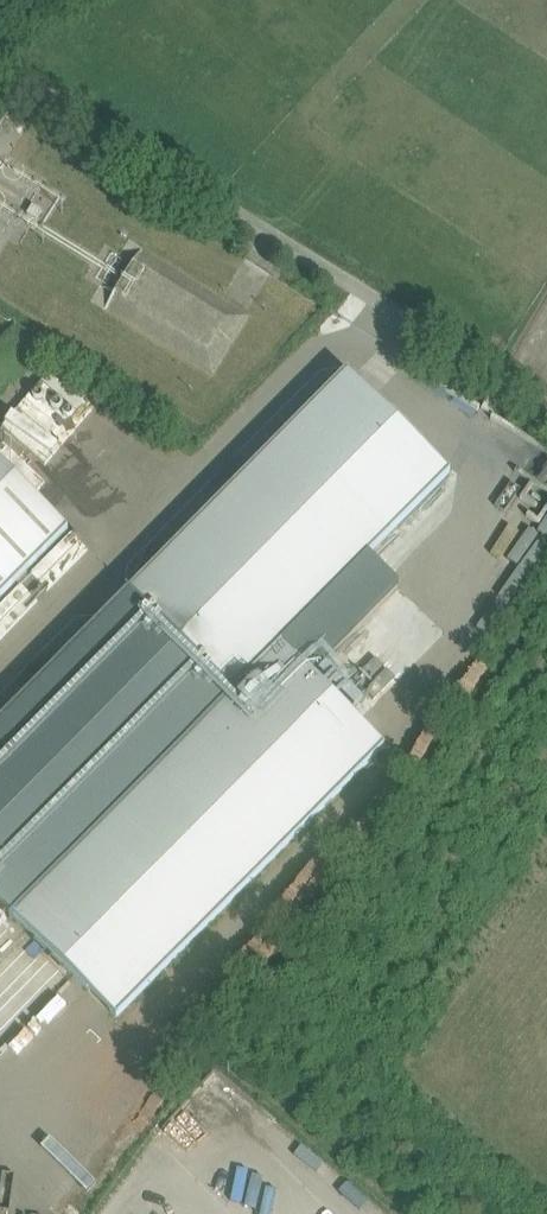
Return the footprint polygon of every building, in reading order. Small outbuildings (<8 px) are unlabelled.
[(9,114),(0,108),(0,127),(9,114)] [(104,308),(214,375),(252,314),(143,246),(104,308)] [(0,721),(0,901),(13,915),(233,693),(282,644),(369,556),(448,477),(343,374),(129,590),(0,721)] [(68,530),(51,512),(0,462),(0,599),(68,530)] [(233,693),(13,915),(10,918),(12,920),(16,917),(118,1018),(386,747),(312,674),(399,586),(369,556),(282,644),(233,693)]
